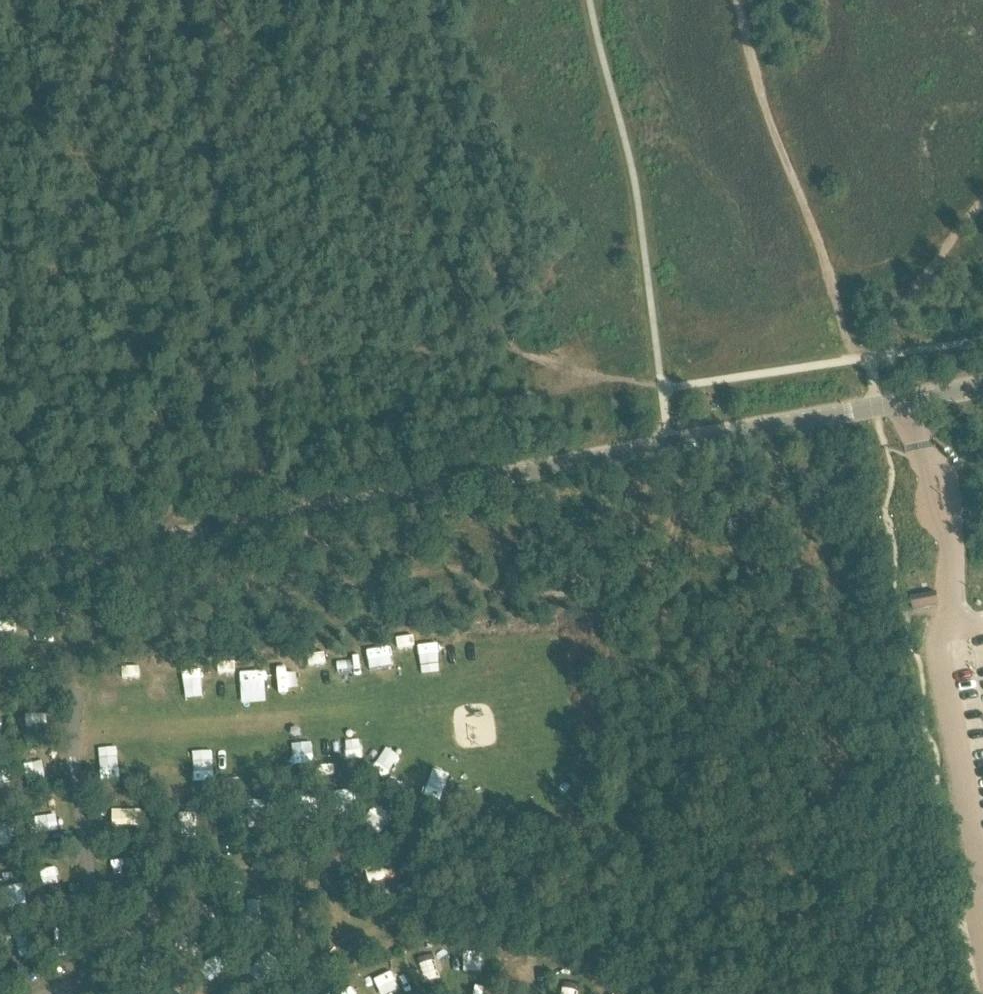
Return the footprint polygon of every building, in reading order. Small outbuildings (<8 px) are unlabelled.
[(912,610),(939,605),(936,592),(910,597),(912,610)] [(62,799),(40,803),(44,825),(65,822),(62,799)] [(117,803),(122,824),(137,820),(132,799),(117,803)] [(49,864),(49,877),(65,876),(65,864),(49,864)] [(433,958),(415,962),(422,991),(441,986),(433,958)] [(375,987),(376,993),(399,993),(396,982),(375,987)]
